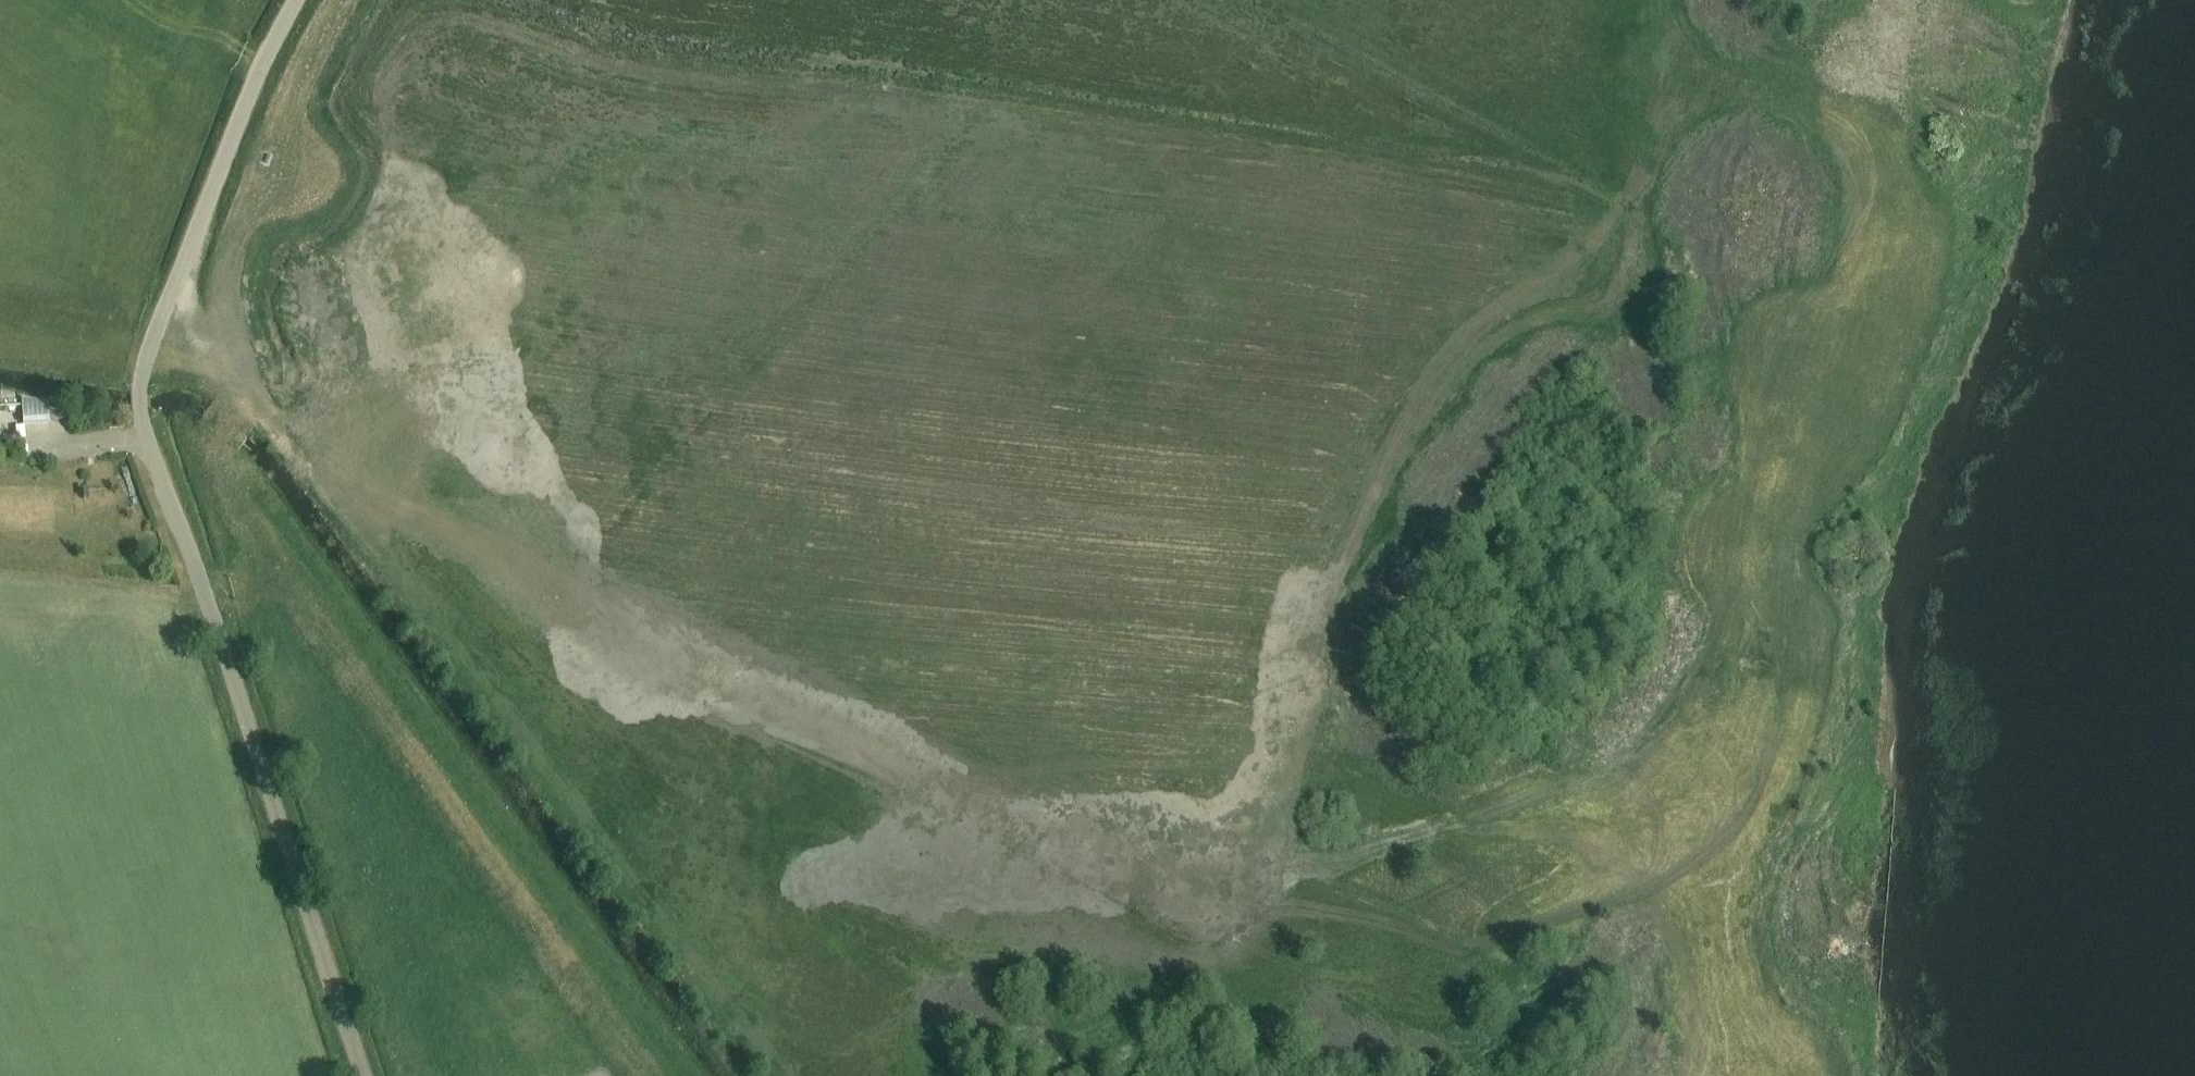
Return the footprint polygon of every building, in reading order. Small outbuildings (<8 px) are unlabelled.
[(52,403),(27,398),(28,421),(72,420),(71,408),(53,409),(52,403)]
